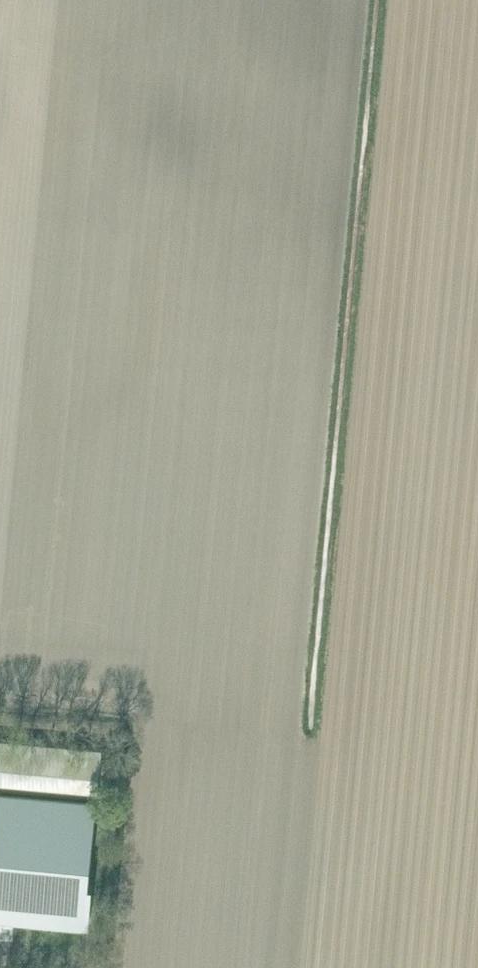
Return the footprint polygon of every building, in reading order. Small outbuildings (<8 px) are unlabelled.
[(102,747),(0,738),(0,790),(97,799),(102,747)] [(85,923),(97,799),(0,790),(0,914),(85,923)]
